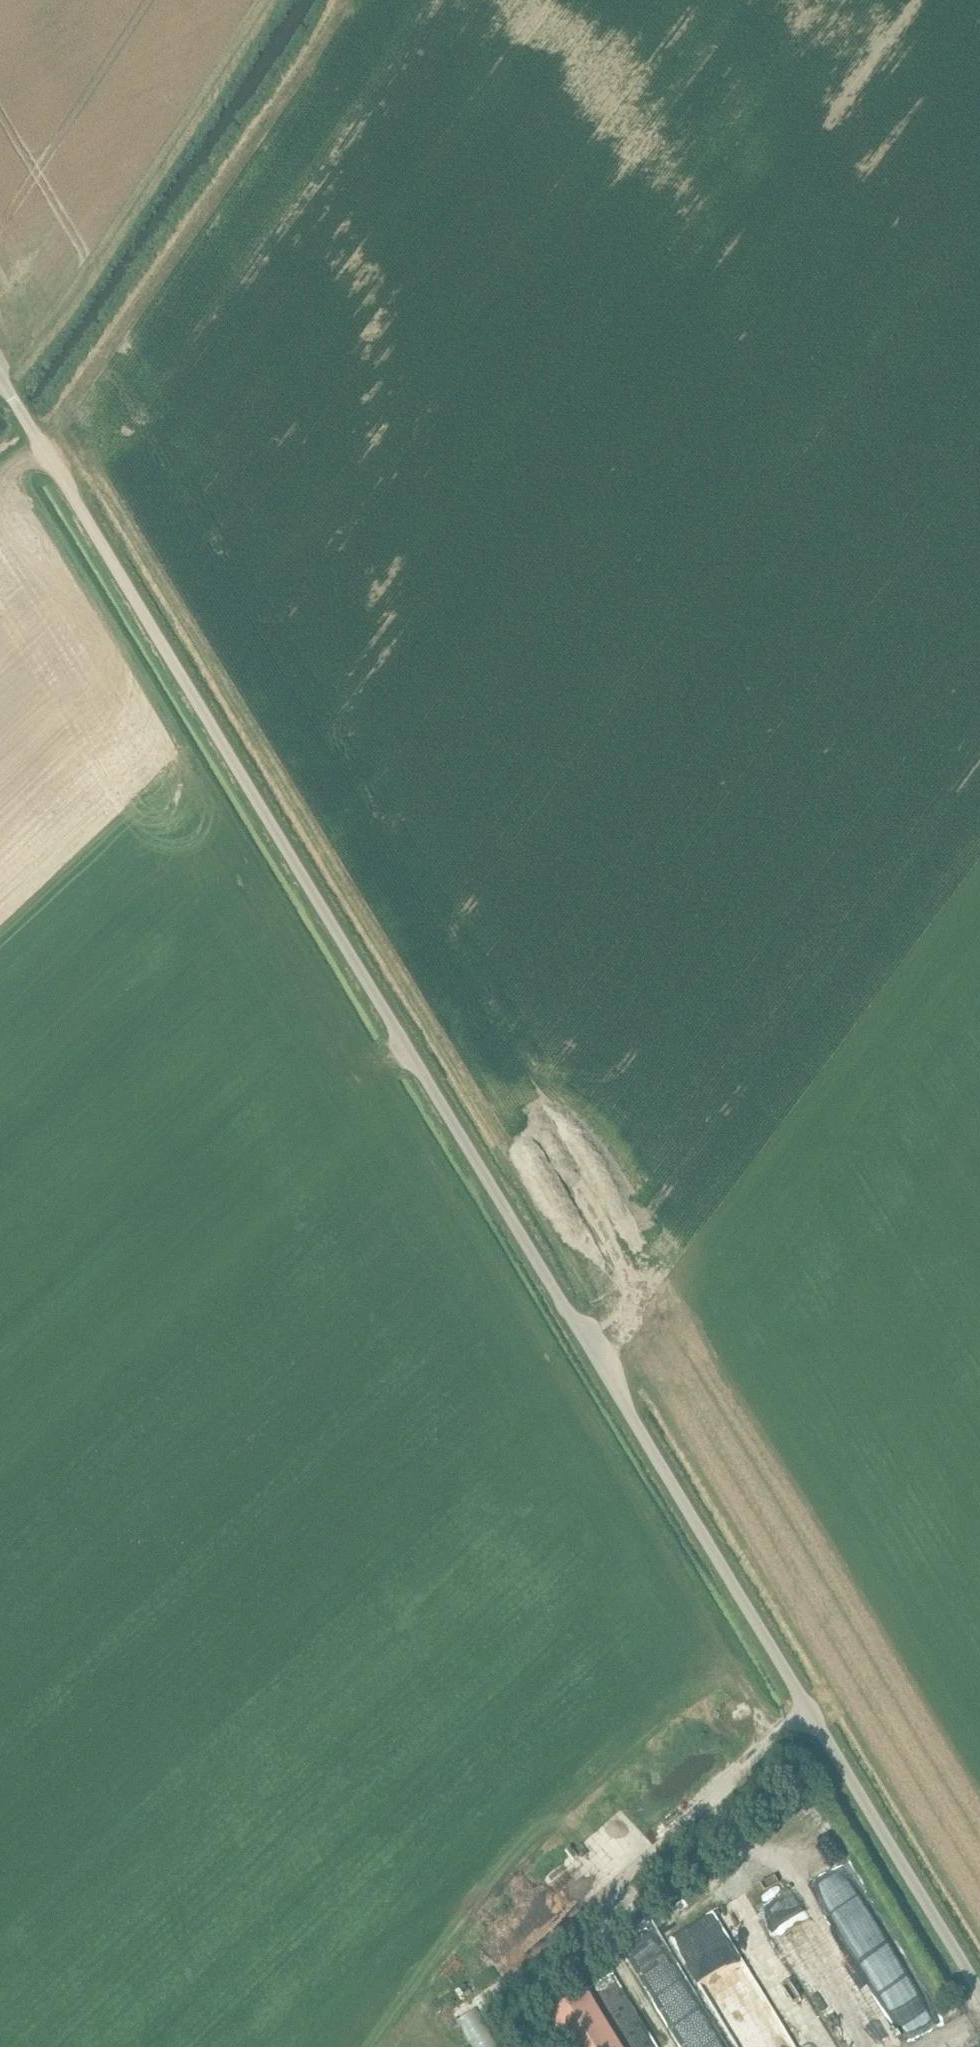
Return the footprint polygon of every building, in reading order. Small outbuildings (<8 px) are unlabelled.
[(545,2016),(564,2046),(619,2046),(586,1991),(545,2016)]
